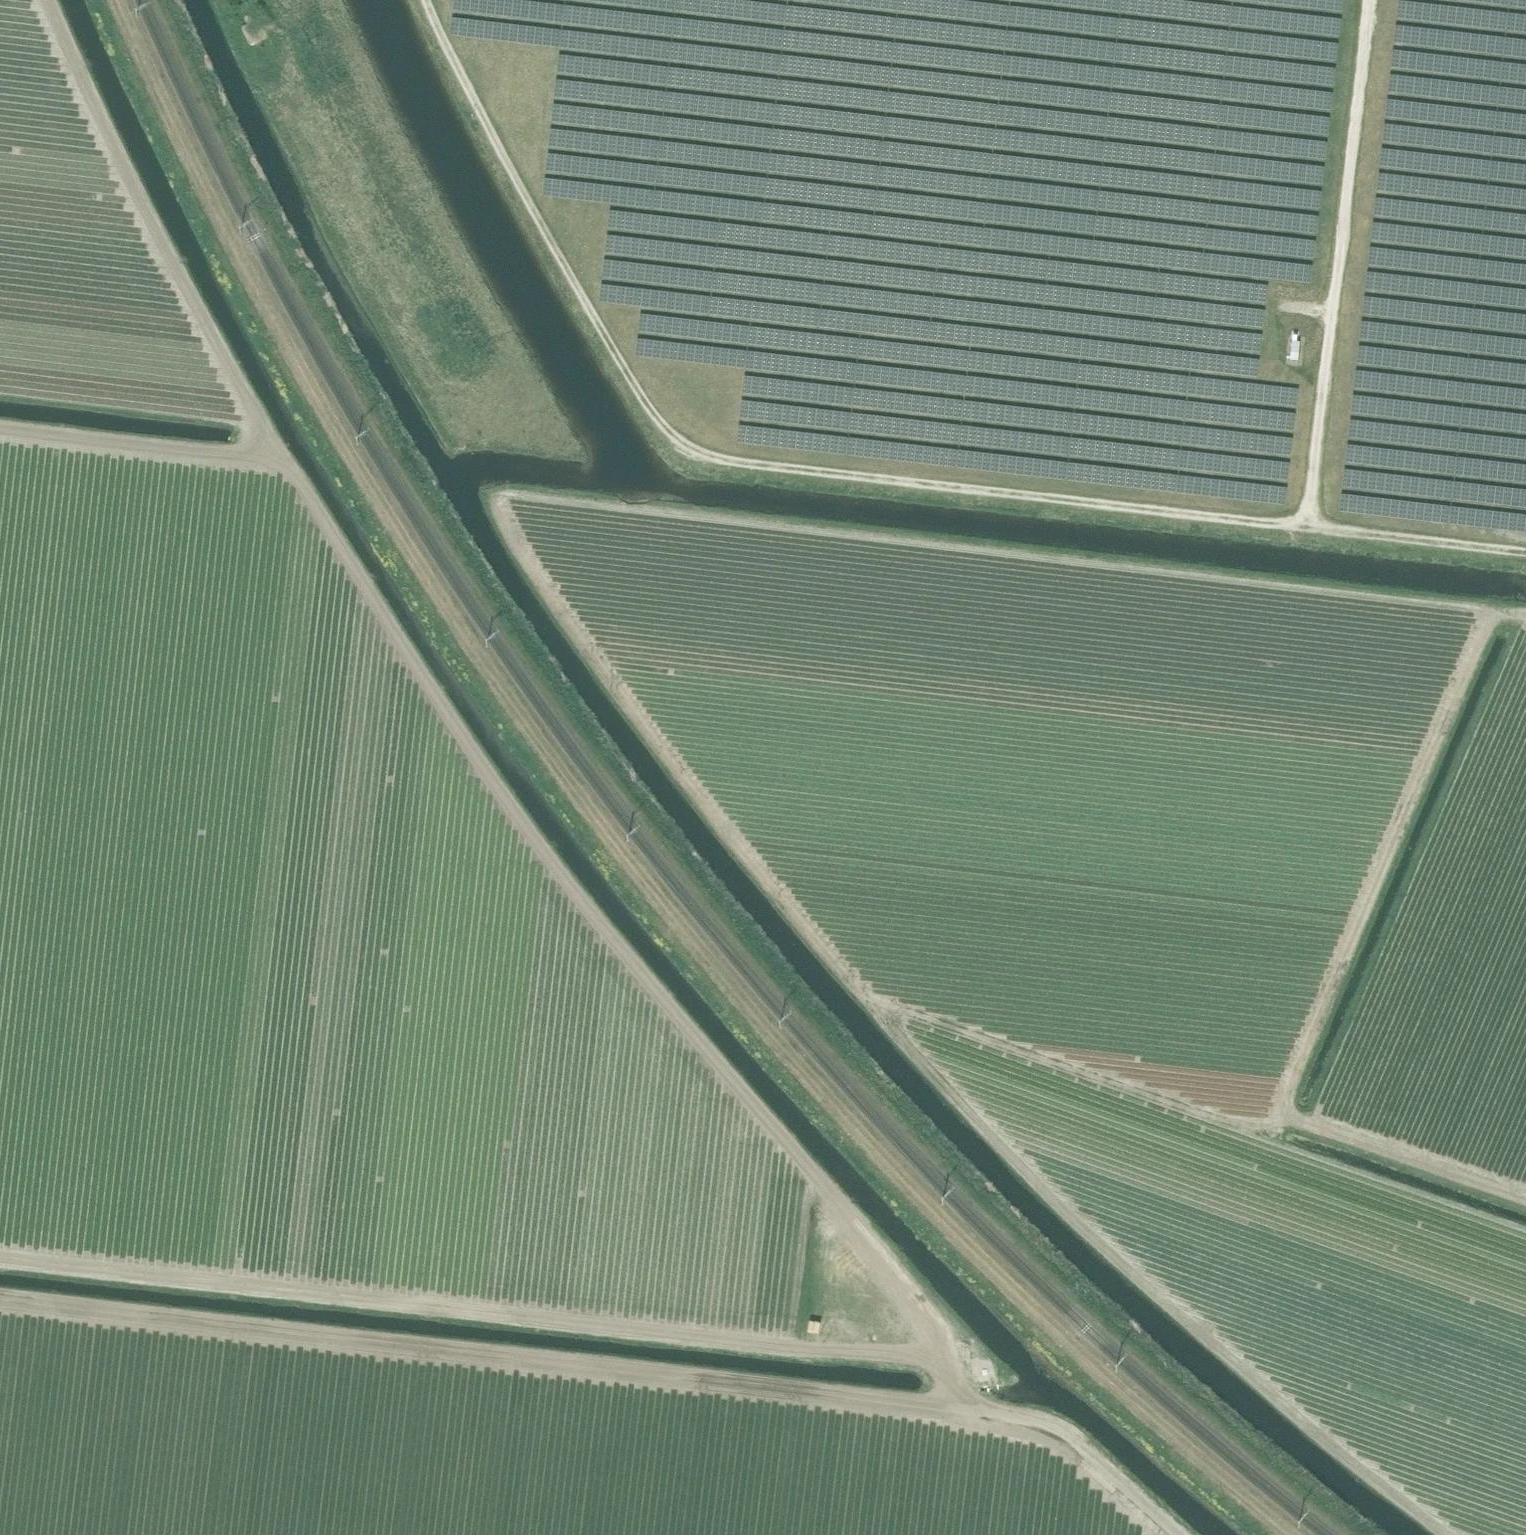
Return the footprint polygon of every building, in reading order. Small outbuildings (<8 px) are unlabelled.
[(1292,343),(1290,361),(1298,362),(1300,343),(1292,343)]
